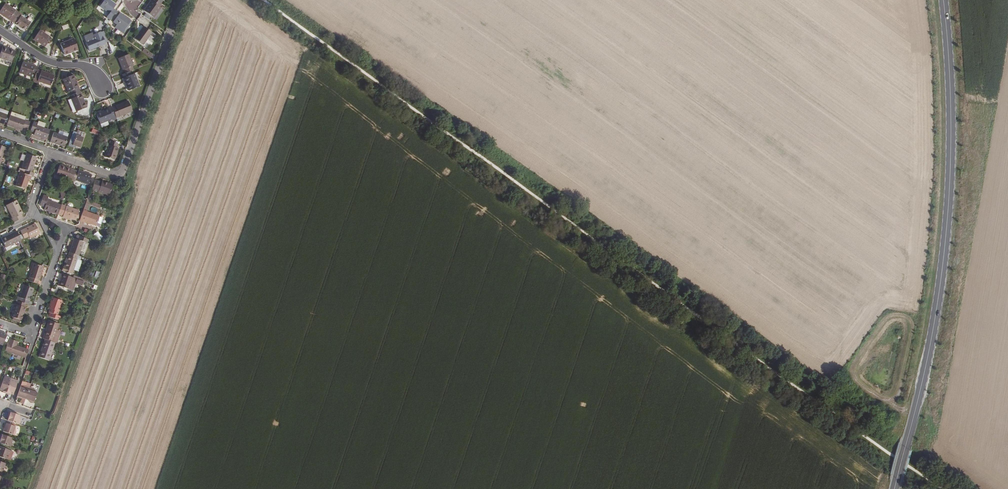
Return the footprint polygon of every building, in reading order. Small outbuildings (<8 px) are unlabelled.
[(110,20),(116,11),(113,9),(116,5),(109,0),(104,0),(99,6),(109,14),(106,18),(110,20)] [(157,0),(151,0),(143,11),(154,18),(161,8),(159,7),(162,4),(161,3),(159,1),(157,0)] [(0,11),(0,14),(12,22),(18,12),(5,3),(0,11)] [(131,21),(116,11),(110,20),(116,24),(115,27),(123,33),(131,21)] [(21,14),(18,12),(12,22),(25,30),(30,23),(20,16),(21,14)] [(131,21),(123,33),(124,34),(132,22),(131,21)] [(157,36),(143,26),(134,39),(143,45),(147,39),(152,43),(157,36)] [(51,38),(40,30),(34,39),(45,47),(51,38)] [(95,39),(86,42),(89,51),(105,44),(105,43),(101,33),(100,32),(93,35),(95,39)] [(93,33),(84,37),(86,42),(95,39),(93,35),(93,33)] [(74,38),(60,44),(64,55),(78,49),(74,38)] [(0,46),(0,58),(11,62),(15,51),(0,46)] [(128,54),(118,58),(120,63),(121,63),(123,70),(124,70),(125,73),(130,71),(133,70),(131,66),(133,66),(128,54)] [(38,67),(23,62),(19,73),(31,77),(32,75),(35,76),(37,70),(38,67)] [(54,75),(37,70),(35,76),(33,82),(37,83),(37,81),(50,86),(54,75)] [(125,73),(122,74),(128,91),(139,87),(134,74),(131,75),(130,71),(125,73)] [(73,75),(63,79),(68,92),(70,91),(71,95),(79,91),(75,81),(76,81),(73,75)] [(71,95),(70,95),(72,99),(68,100),(74,113),(86,108),(80,91),(79,91),(71,95)] [(128,101),(112,107),(116,118),(132,111),(128,101)] [(107,121),(116,118),(112,107),(96,113),(101,127),(109,124),(107,121)] [(11,112),(10,115),(24,120),(26,117),(11,112)] [(23,128),(27,129),(30,122),(10,115),(6,125),(22,131),(23,128)] [(33,135),(46,139),(49,130),(44,128),(37,126),(37,123),(33,122),(30,131),(34,132),(33,135)] [(76,146),(80,148),(83,138),(76,135),(77,132),(73,131),(68,145),(72,147),(72,145),(76,146)] [(64,147),(68,137),(67,137),(63,136),(53,132),(50,142),(64,147)] [(105,157),(114,160),(118,148),(117,148),(118,143),(110,141),(105,157)] [(34,166),(32,165),(35,157),(26,154),(21,169),(25,170),(24,173),(32,176),(34,173),(32,172),(34,166)] [(56,175),(71,180),(74,170),(59,165),(56,175)] [(80,182),(88,185),(90,179),(91,175),(78,170),(78,171),(74,170),(71,180),(74,182),(75,180),(80,182)] [(15,186),(25,190),(29,179),(30,180),(31,176),(24,173),(20,172),(15,186)] [(91,189),(109,195),(113,185),(102,181),(101,182),(94,180),(91,189)] [(57,214),(61,205),(47,200),(48,196),(43,195),(40,205),(45,207),(44,210),(57,214)] [(21,215),(23,214),(16,200),(6,205),(12,218),(11,219),(13,222),(23,218),(21,215)] [(101,205),(92,202),(87,200),(86,200),(85,203),(89,204),(100,208),(101,205)] [(70,219),(76,221),(77,218),(79,212),(79,210),(61,205),(57,214),(63,216),(70,219)] [(99,217),(86,212),(87,209),(83,208),(79,221),(88,224),(89,223),(90,224),(96,226),(97,223),(101,224),(103,218),(99,217)] [(29,238),(40,233),(35,224),(20,231),(24,239),(29,236),(29,238)] [(5,247),(21,240),(17,231),(1,239),(5,247)] [(93,236),(101,240),(103,235),(96,231),(93,236)] [(77,255),(78,256),(83,242),(87,243),(88,239),(86,238),(78,236),(77,240),(74,238),(69,252),(77,255)] [(63,271),(72,275),(77,259),(76,259),(77,255),(69,252),(68,256),(66,263),(64,267),(63,271)] [(28,281),(38,284),(42,272),(44,267),(33,264),(28,281)] [(58,286),(69,289),(73,278),(62,274),(61,278),(58,286)] [(26,303),(28,304),(34,289),(24,285),(19,297),(17,297),(16,300),(17,301),(26,303)] [(48,317),(56,319),(59,320),(60,316),(57,315),(62,301),(52,297),(49,308),(50,308),(48,312),(50,313),(48,317)] [(23,316),(23,315),(24,311),(25,308),(24,307),(26,303),(17,301),(16,304),(15,304),(12,313),(13,313),(12,317),(13,317),(20,320),(22,320),(23,316)] [(55,343),(56,343),(60,331),(57,330),(59,324),(49,321),(43,338),(45,339),(55,343)] [(26,358),(28,350),(16,346),(17,342),(9,339),(5,351),(26,358)] [(38,357),(49,361),(55,343),(45,339),(38,357)] [(0,389),(0,390),(3,391),(2,392),(6,394),(11,378),(4,376),(0,389)] [(11,378),(6,394),(9,395),(10,394),(13,395),(18,381),(11,378)] [(20,387),(17,397),(20,398),(20,397),(22,398),(20,402),(24,404),(25,399),(30,387),(26,386),(25,386),(20,387)] [(30,387),(25,399),(30,401),(30,402),(33,403),(37,392),(33,388),(30,387)] [(19,415),(9,412),(7,415),(9,415),(8,417),(7,420),(19,425),(20,420),(19,415)] [(4,427),(2,431),(14,435),(16,432),(15,426),(4,423),(3,426),(4,427)] [(11,447),(12,443),(11,438),(0,434),(0,435),(0,438),(0,439),(0,443),(11,447)] [(7,459),(10,450),(0,447),(0,457),(7,459)]
